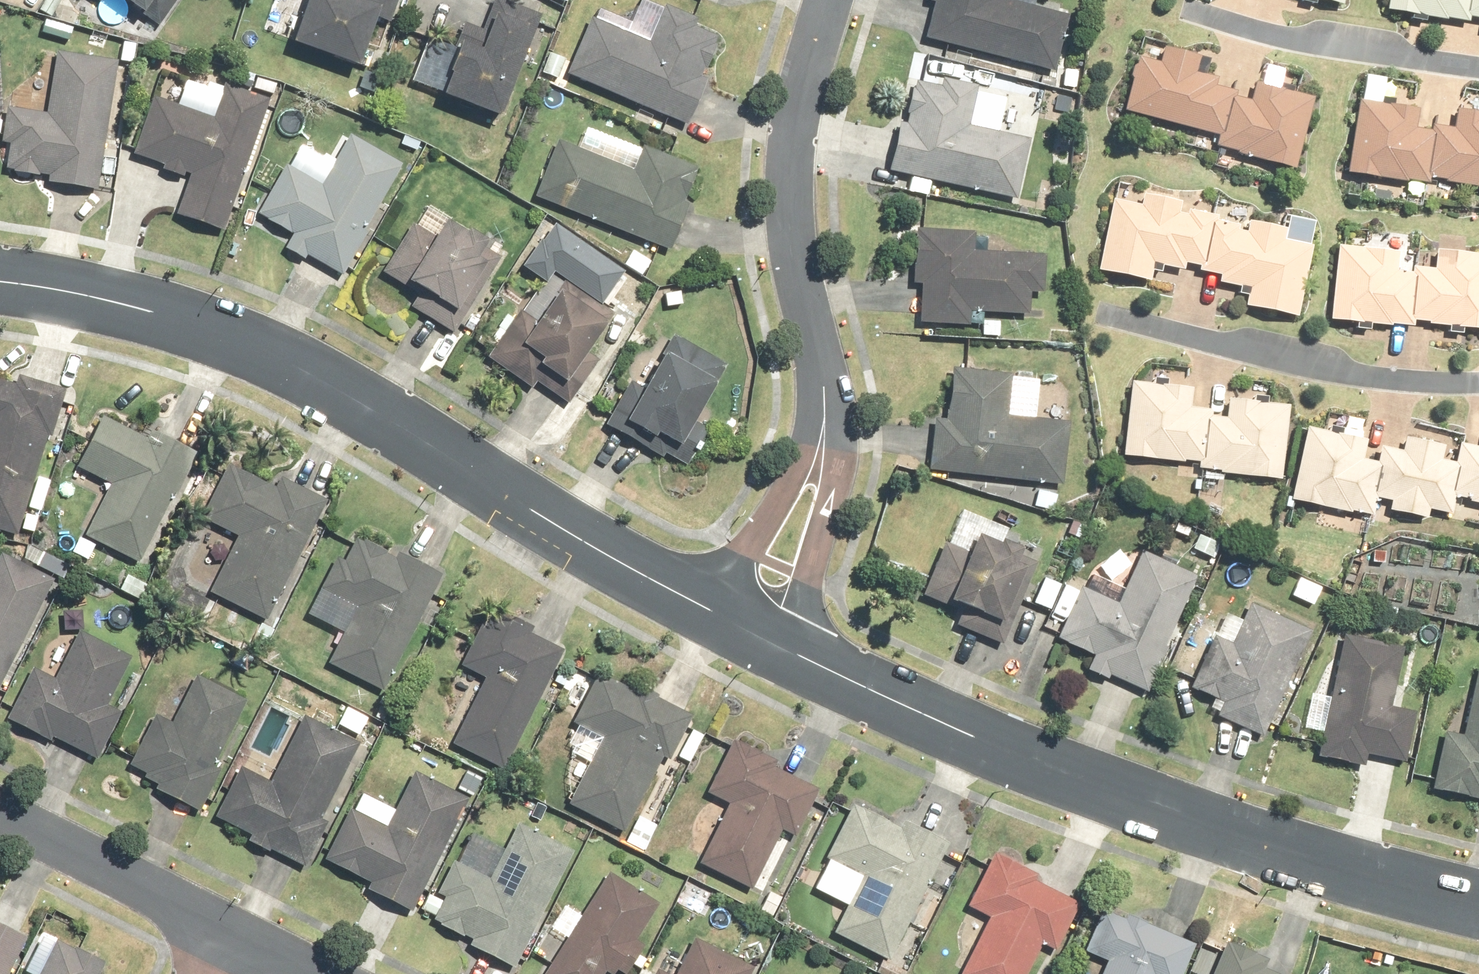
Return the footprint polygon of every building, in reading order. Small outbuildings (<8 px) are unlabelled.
[(159,27),(179,0),(121,0),(159,27)] [(292,46),(359,69),(376,19),(390,24),(398,0),(307,0),(292,46)] [(502,120),(541,16),(498,0),(495,0),(484,30),(464,23),(455,48),(459,50),(441,98),(502,120)] [(925,40),(1055,73),(1070,17),(1003,0),(928,0),(927,1),(935,3),(925,40)] [(1468,21),(1468,17),(1478,19),(1478,0),(1388,0),(1386,10),(1447,21),(1447,18),(1468,21)] [(591,18),(567,75),(688,126),(707,81),(701,78),(718,38),(694,28),(697,20),(664,6),(649,42),(591,18)] [(1138,58),(1124,112),(1218,135),(1214,150),(1296,170),(1314,99),(1255,84),(1250,102),(1235,99),(1237,92),(1217,87),(1219,78),(1196,72),(1200,57),(1163,48),(1159,63),(1138,58)] [(48,184),(98,192),(117,62),(56,53),(47,114),(6,108),(1,143),(10,145),(6,170),(13,171),(13,173),(49,178),(48,184)] [(899,122),(888,172),(1017,200),(1030,139),(969,126),(978,87),(943,79),(941,88),(915,82),(914,89),(912,89),(906,114),(908,114),(906,124),(899,122)] [(175,217),(224,234),(270,100),(224,85),(213,118),(153,97),(133,156),(163,167),(162,171),(183,178),(184,174),(189,176),(175,217)] [(1358,98),(1346,173),(1428,187),(1429,180),(1472,187),(1472,191),(1478,192),(1478,114),(1455,110),(1452,129),(1433,126),(1432,130),(1418,128),(1421,108),(1358,98)] [(403,164),(349,134),(320,185),(286,166),(257,216),(292,236),(284,251),(304,262),(307,256),(341,275),(403,164)] [(557,142),(535,199),(670,250),(687,204),(684,203),(696,170),(641,150),(633,171),(557,142)] [(1113,200),(1098,272),(1151,283),(1154,264),(1185,271),(1186,265),(1198,267),(1198,270),(1220,275),(1218,283),(1248,289),(1244,308),(1299,320),(1314,246),(1285,240),(1287,230),(1248,222),(1246,232),(1239,230),(1239,227),(1217,223),(1218,218),(1187,211),(1186,216),(1178,215),(1181,203),(1143,195),(1141,206),(1113,200)] [(552,218),(523,259),(546,276),(552,267),(598,300),(622,268),(552,218)] [(414,310),(454,334),(501,259),(484,248),(487,244),(467,232),(465,236),(445,224),(436,238),(412,224),(381,274),(410,292),(413,288),(424,294),(414,310)] [(1044,294),(1045,255),(973,252),(974,233),(916,231),(914,285),(922,285),(920,324),(970,326),(970,312),(1029,315),(1030,293),(1044,294)] [(1337,245),(1330,321),(1414,329),(1414,322),(1457,326),(1457,330),(1478,332),(1478,255),(1435,251),(1433,270),(1414,268),(1413,272),(1399,271),(1401,251),(1337,245)] [(518,310),(487,359),(534,388),(537,384),(570,405),(598,360),(588,353),(614,315),(564,283),(539,323),(518,310)] [(694,423),(727,365),(675,336),(645,390),(632,384),(610,424),(687,467),(708,431),(694,423)] [(929,470),(1063,486),(1070,423),(1007,415),(1012,375),(952,368),(946,421),(935,420),(929,470)] [(17,535),(48,434),(52,435),(66,389),(19,375),(16,385),(0,380),(0,530),(17,535)] [(1192,387),(1130,382),(1123,458),(1186,464),(1186,461),(1198,462),(1198,469),(1219,471),(1218,475),(1283,481),(1290,406),(1227,400),(1225,417),(1212,416),(1212,412),(1190,410),(1192,387)] [(88,534),(137,558),(164,503),(168,505),(194,452),(151,431),(147,438),(102,416),(78,466),(114,483),(88,534)] [(1307,427),(1291,502),(1352,515),(1352,512),(1373,516),(1377,500),(1390,503),(1388,513),(1428,522),(1430,511),(1452,516),(1456,498),(1469,501),(1468,504),(1478,507),(1478,448),(1459,444),(1455,464),(1441,461),(1444,447),(1405,439),(1402,452),(1381,448),(1377,463),(1363,460),(1368,440),(1307,427)] [(235,536),(207,592),(268,622),(327,500),(282,478),(277,487),(228,464),(201,519),(235,536)] [(954,625),(1003,646),(1038,565),(1019,556),(1021,551),(984,535),(982,539),(978,537),(971,554),(945,543),(923,595),(960,611),(954,625)] [(344,632),(328,662),(384,690),(443,574),(397,551),(395,556),(365,540),(363,543),(355,539),(345,561),(337,557),(308,614),(344,632)] [(1109,677),(1147,693),(1199,577),(1142,552),(1119,604),(1080,587),(1056,639),(1095,656),(1088,674),(1107,682),(1109,677)] [(54,579),(3,553),(0,559),(0,685),(54,579)] [(1263,737),(1311,632),(1250,604),(1231,645),(1213,637),(1189,689),(1223,704),(1217,717),(1263,737)] [(454,743),(504,768),(564,650),(531,633),(534,627),(512,616),(510,620),(489,610),(461,665),(487,678),(454,743)] [(33,668),(8,718),(51,739),(53,736),(98,759),(121,712),(108,705),(132,657),(80,631),(55,679),(33,668)] [(1403,648),(1343,635),(1318,757),(1364,766),(1366,755),(1405,763),(1415,714),(1390,709),(1403,648)] [(1443,732),(1432,791),(1478,800),(1478,668),(1476,668),(1464,735),(1443,732)] [(569,803),(624,830),(661,754),(670,759),(692,715),(656,698),(657,695),(635,685),(634,687),(597,670),(571,723),(601,738),(569,803)] [(554,681),(563,685),(568,677),(558,672),(554,681)] [(156,789),(199,810),(219,770),(214,767),(247,700),(196,675),(172,724),(155,715),(130,765),(147,773),(145,777),(158,783),(156,789)] [(241,767),(216,815),(251,833),(248,840),(269,851),(270,849),(305,867),(327,824),(319,820),(357,744),(305,718),(273,783),(241,767)] [(679,756),(690,761),(703,735),(692,729),(679,756)] [(702,862),(752,887),(781,829),(797,837),(821,789),(774,766),(777,760),(735,739),(733,741),(707,793),(730,804),(702,862)] [(464,768),(453,790),(470,799),(481,776),(464,768)] [(350,806),(323,859),(371,882),(367,890),(412,912),(469,799),(414,772),(388,825),(350,806)] [(833,933),(891,960),(948,842),(904,821),(900,827),(852,804),(826,858),(861,875),(833,933)] [(517,823),(490,879),(454,862),(439,893),(445,897),(443,901),(436,917),(434,920),(441,923),(439,925),(463,937),(465,936),(472,939),(469,946),(516,968),(574,850),(517,823)] [(1042,942),(1058,950),(1082,902),(1036,879),(1039,873),(999,853),(998,855),(995,854),(969,905),(991,916),(962,973),(1026,973),(1042,942)] [(607,972),(609,973),(614,973),(618,969),(625,973),(643,946),(634,941),(658,905),(610,874),(544,973),(605,973),(607,972)] [(428,894),(421,910),(436,917),(443,901),(428,894)] [(1194,944),(1144,923),(1145,921),(1127,914),(1126,918),(1101,908),(1083,952),(1107,961),(1101,973),(1182,973),(1194,944)] [(25,938),(0,925),(0,973),(7,973),(25,938)] [(754,967),(695,938),(677,973),(750,973),(754,967)] [(38,973),(98,973),(105,961),(75,946),(73,949),(55,940),(38,973)] [(1265,968),(1269,958),(1230,942),(1230,943),(1227,943),(1214,973),(1279,973),(1265,968)]
